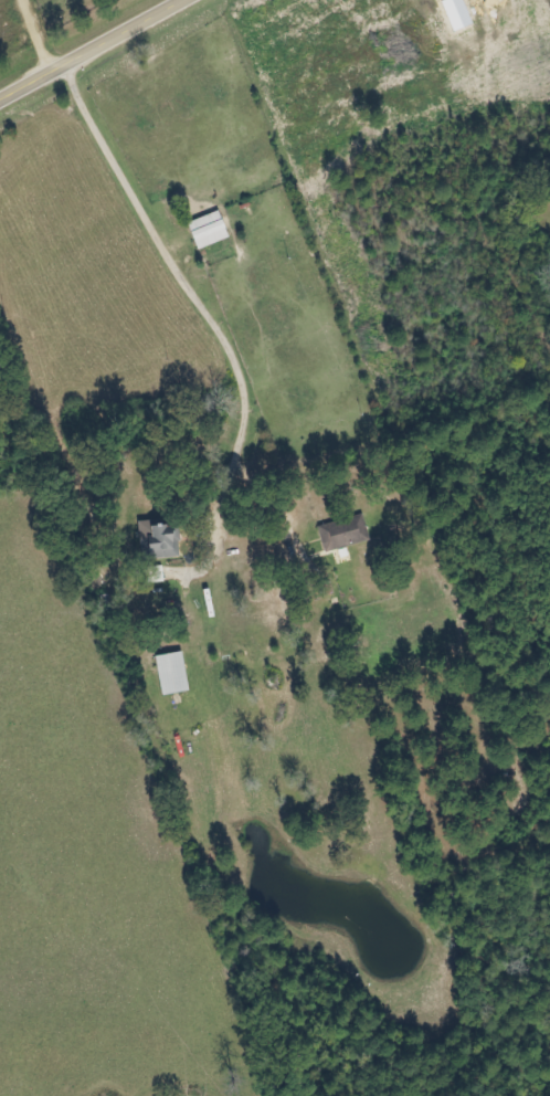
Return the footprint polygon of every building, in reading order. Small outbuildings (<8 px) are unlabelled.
[(188,222),(196,250),(229,241),(221,213),(188,222)] [(326,553),(370,540),(363,514),(319,527),(326,553)] [(141,559),(175,558),(175,524),(148,525),(148,521),(140,521),(141,559)] [(189,692),(182,652),(156,656),(162,696),(189,692)]
